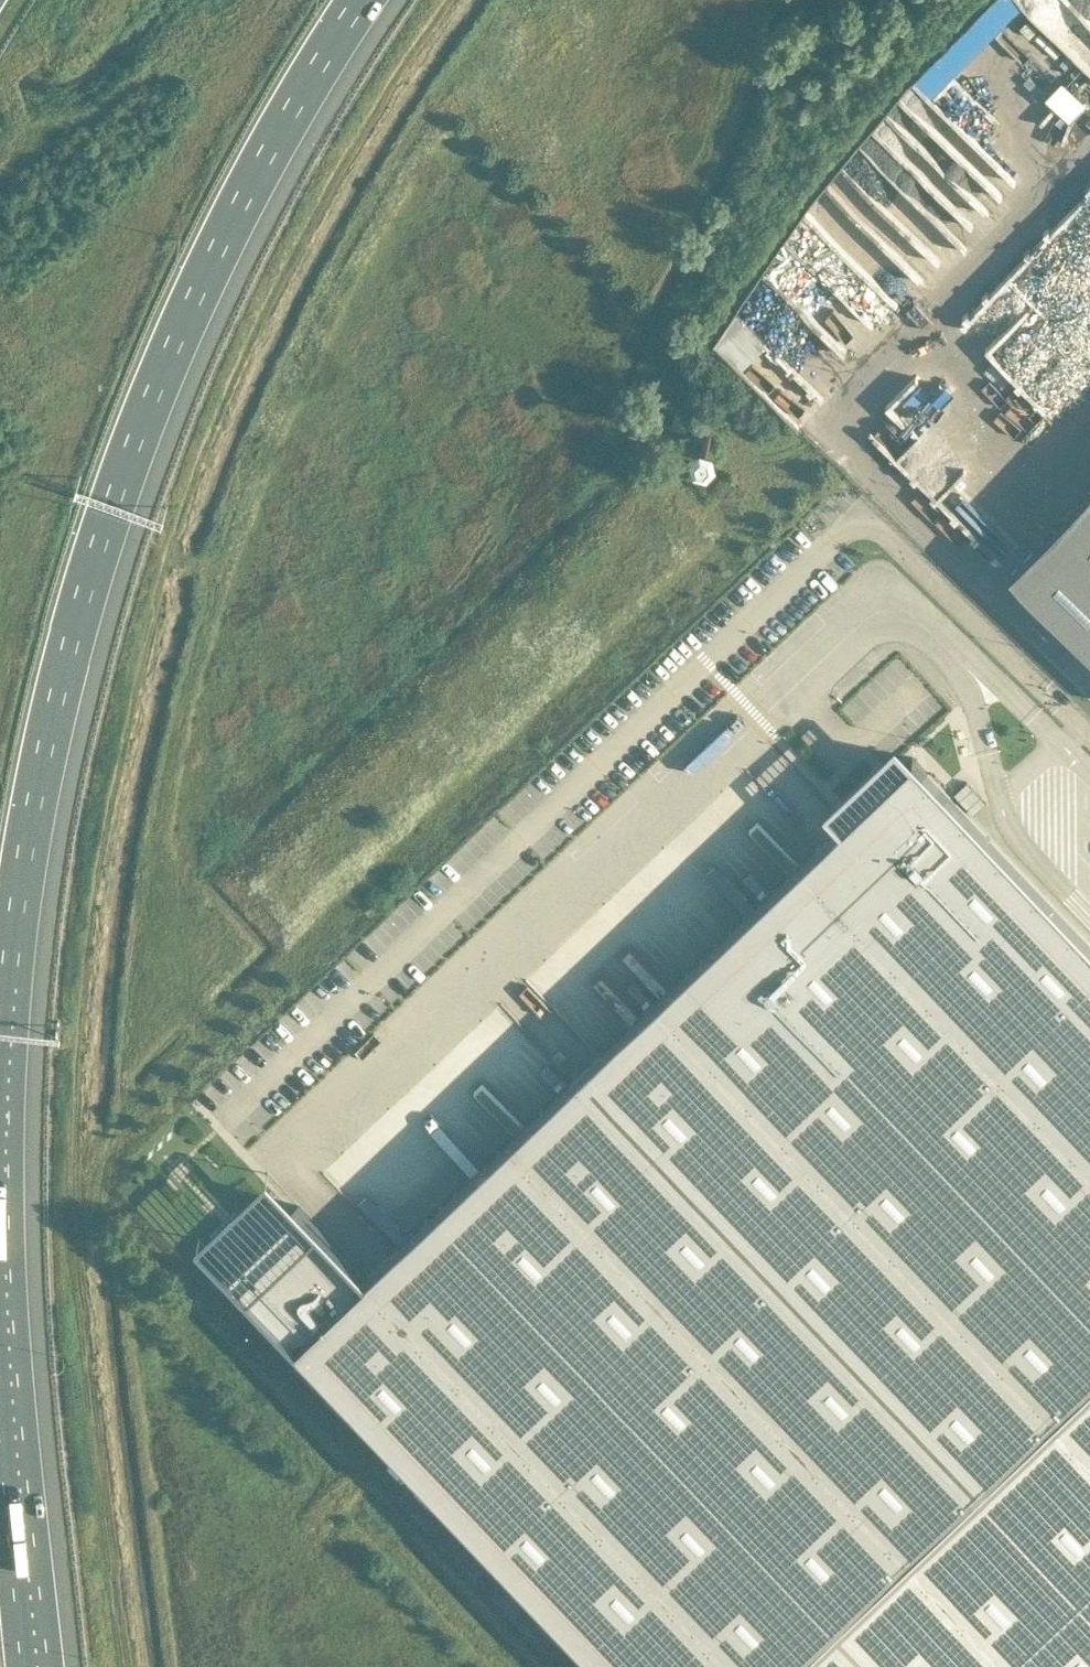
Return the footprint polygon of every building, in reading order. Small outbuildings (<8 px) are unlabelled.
[(1071,122),(1089,102),(1089,101),(1069,82),(1050,103),(1071,122)] [(744,313),(715,339),(742,369),(772,343),(744,313)] [(1012,572),(1089,648),(1089,491),(1012,572)] [(230,1272),(249,1292),(256,1299),(418,1469),(435,1487),(467,1521),(470,1524),(526,1583),(529,1586),(546,1604),(550,1608),(605,1666),(606,1666),(1089,1666),(1089,941),(954,798),(920,762),(914,756),(740,921),(367,1275),(300,1204),(275,1229),(243,1259),(230,1272)]
